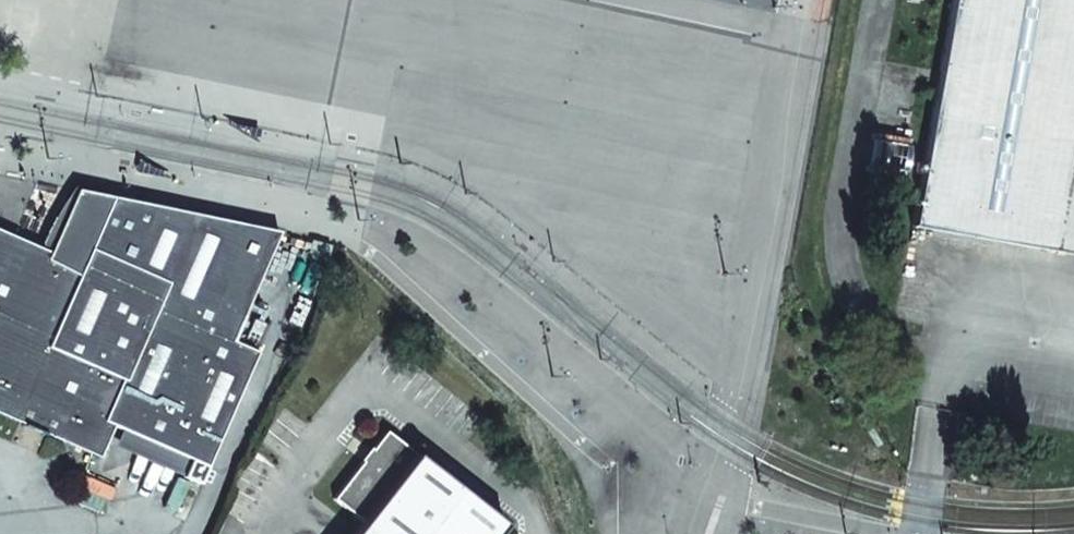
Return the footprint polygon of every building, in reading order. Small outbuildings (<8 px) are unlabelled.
[(912,226),(1054,252),(1059,225),(1073,227),(1073,0),(952,0),(912,226)] [(228,122),(256,140),(258,129),(228,122)] [(139,160),(137,170),(166,175),(139,160)] [(94,447),(105,422),(121,429),(189,459),(182,476),(198,483),(256,351),(230,340),(278,231),(76,190),(45,260),(0,240),(0,406),(23,416),(30,413),(47,420),(50,428),(94,447)] [(1059,225),(1054,252),(1073,255),(1073,227),(1059,225)] [(308,250),(328,253),(331,242),(311,238),(308,250)] [(189,459),(121,429),(114,446),(182,476),(189,459)] [(352,533),(497,533),(504,525),(386,432),(333,499),(362,522),(352,533)] [(964,462),(961,478),(972,480),(975,464),(964,462)]
